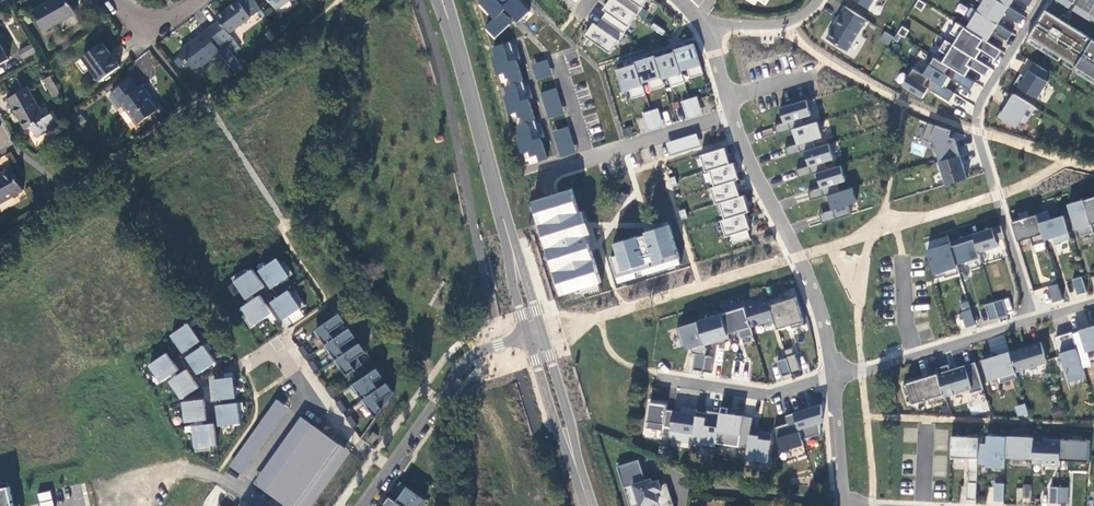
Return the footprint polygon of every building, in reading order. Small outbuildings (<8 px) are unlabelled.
[(34,14),(45,34),(77,15),(68,0),(57,0),(34,14)] [(215,25),(226,39),(228,41),(235,35),(232,31),(263,8),(258,0),(239,0),(221,14),(224,19),(215,25)] [(527,9),(518,0),(475,0),(473,1),(491,19),(482,27),(495,40),(527,9)] [(585,37),(611,53),(636,13),(641,16),(650,0),(608,0),(585,37)] [(1003,14),(1000,13),(1002,10),(1007,13),(1006,14),(1019,22),(1024,14),(1009,5),(1001,0),(979,0),(982,2),(978,10),(998,23),(1003,14)] [(1076,4),(1093,15),(1093,0),(1079,0),(1076,4)] [(1076,4),(1073,10),(1093,23),(1093,15),(1076,4)] [(847,50),(867,18),(845,5),(830,29),(831,30),(827,37),(847,50)] [(978,10),(972,6),(966,16),(972,19),(967,27),(988,40),(994,29),(997,31),(996,32),(1008,40),(1013,32),(998,23),(978,10)] [(1046,8),(1029,36),(1093,76),(1093,38),(1046,8)] [(967,27),(957,21),(951,32),(958,36),(954,43),(972,55),(978,46),(982,48),(997,57),(1002,49),(988,40),(967,27)] [(221,42),(226,39),(215,25),(186,48),(200,68),(225,49),(221,42)] [(885,31),(879,40),(888,46),(894,37),(885,31)] [(226,39),(221,42),(225,49),(230,45),(228,41),(226,39)] [(954,43),(946,39),(940,49),(948,54),(943,61),(962,72),(967,63),(972,66),(986,75),(991,67),(977,58),(972,55),(954,43)] [(0,41),(0,69),(12,62),(0,41)] [(524,165),(545,159),(515,41),(491,47),(508,115),(511,115),(524,165)] [(103,42),(85,55),(102,80),(120,67),(103,42)] [(31,44),(17,51),(22,60),(36,53),(31,44)] [(695,46),(614,66),(621,92),(628,90),(630,98),(647,94),(646,91),(666,85),(667,87),(684,83),(681,72),(686,71),(688,78),(702,74),(695,46)] [(977,58),(982,48),(978,46),(972,55),(977,58)] [(39,53),(25,60),(29,67),(43,60),(39,53)] [(952,78),(970,89),(975,81),(966,75),(962,72),(943,61),(933,54),(928,63),(930,64),(924,73),(944,85),(947,80),(949,76),(952,78)] [(535,80),(552,76),(548,59),(531,63),(535,80)] [(1049,70),(1035,61),(1026,75),(1021,72),(1015,82),(1038,97),(1049,80),(1045,77),(1049,70)] [(966,75),(972,66),(967,63),(962,72),(966,75)] [(924,73),(912,66),(907,74),(909,75),(904,84),(923,97),(929,87),(950,100),(955,92),(944,85),(924,73)] [(52,75),(42,79),(49,99),(59,95),(52,75)] [(134,79),(114,94),(117,98),(114,100),(120,110),(127,105),(141,124),(161,110),(150,95),(152,93),(146,84),(140,88),(134,79)] [(557,88),(540,92),(548,119),(564,115),(557,88)] [(47,120),(30,90),(11,100),(17,110),(18,109),(30,131),(35,128),(40,138),(62,127),(56,115),(47,120)] [(1036,106),(1015,93),(1006,107),(1004,106),(998,115),(1017,126),(1021,119),(1026,122),(1036,106)] [(680,101),(686,119),(702,114),(697,96),(680,101)] [(804,143),(823,139),(812,98),(775,108),(781,131),(790,129),(795,145),(785,147),(787,154),(806,149),(804,143)] [(642,113),(648,131),(663,126),(658,108),(642,113)] [(951,130),(928,122),(923,138),(935,142),(940,160),(960,154),(955,138),(949,136),(951,130)] [(568,126),(552,131),(559,157),(575,153),(568,126)] [(669,154),(699,145),(696,133),(665,143),(669,154)] [(809,165),(832,162),(830,146),(803,149),(806,168),(798,169),(799,175),(810,173),(809,165)] [(725,148),(701,154),(722,238),(730,236),(731,244),(752,239),(741,196),(740,197),(732,162),(728,163),(725,148)] [(940,160),(939,161),(946,184),(968,178),(960,154),(940,160)] [(840,165),(814,172),(818,188),(809,190),(810,198),(826,194),(830,211),(820,213),(822,221),(850,214),(847,205),(856,203),(852,187),(846,188),(840,165)] [(14,169),(5,174),(6,176),(0,180),(0,202),(1,203),(25,189),(14,169)] [(572,190),(531,200),(553,296),(600,285),(582,210),(578,211),(572,190)] [(1084,199),(1093,230),(1093,196),(1084,199)] [(1084,199),(1069,204),(1076,228),(1079,228),(1081,235),(1093,232),(1093,230),(1084,199)] [(1055,243),(1071,238),(1063,215),(1051,218),(1048,210),(1037,213),(1045,239),(1053,237),(1055,243)] [(1037,213),(1012,221),(1018,241),(1031,237),(1034,244),(1046,241),(1045,239),(1037,213)] [(1001,224),(973,233),(979,251),(998,245),(997,239),(1005,237),(1001,224)] [(609,257),(615,283),(680,267),(671,227),(611,241),(614,256),(609,257)] [(979,251),(973,233),(960,237),(962,242),(951,245),(957,264),(968,260),(968,262),(981,258),(979,251)] [(775,239),(773,234),(764,236),(766,242),(775,239)] [(951,245),(950,240),(926,248),(934,273),(947,269),(949,274),(949,276),(960,273),(957,264),(951,245)] [(289,277),(276,258),(257,271),(270,290),(289,277)] [(264,288),(251,269),(232,281),(245,300),(264,288)] [(947,269),(934,273),(936,278),(949,274),(947,269)] [(1063,297),(1056,275),(1049,277),(1051,284),(1049,284),(1054,300),(1063,297)] [(1082,275),(1073,277),(1078,293),(1087,291),(1082,275)] [(300,309),(287,290),(269,303),(282,321),(300,309)] [(272,314),(259,295),(240,308),(253,327),(272,314)] [(769,300),(776,323),(778,330),(792,326),(793,329),(805,325),(797,298),(785,301),(783,296),(769,300)] [(994,301),(999,316),(1008,314),(1003,298),(994,301)] [(776,323),(769,300),(745,308),(751,328),(766,324),(767,326),(776,323)] [(967,327),(976,324),(968,301),(961,303),(963,311),(962,311),(967,327)] [(994,301),(985,304),(990,319),(999,316),(994,301)] [(721,315),(727,333),(738,329),(741,337),(753,334),(751,328),(745,308),(721,315)] [(320,340),(324,346),(340,335),(335,329),(344,323),(338,315),(312,332),(318,341),(320,340)] [(721,315),(698,322),(705,346),(717,342),(718,346),(730,342),(727,333),(721,315)] [(705,357),(706,349),(705,346),(698,322),(676,329),(682,348),(686,347),(687,351),(691,350),(692,355),(695,355),(693,372),(703,373),(705,357)] [(199,342),(187,323),(168,336),(181,355),(199,342)] [(1073,332),(1079,353),(1093,349),(1093,326),(1090,327),(1089,326),(1080,329),(1081,330),(1073,332)] [(324,346),(322,347),(329,356),(330,355),(334,361),(350,350),(346,344),(354,338),(348,329),(340,335),(324,346)] [(1067,373),(1084,368),(1073,331),(1056,336),(1067,373)] [(1048,362),(1041,341),(1022,347),(1023,348),(1010,352),(1016,371),(1048,362)] [(350,350),(334,361),(333,362),(339,371),(340,370),(345,377),(361,366),(356,359),(365,353),(359,344),(350,350)] [(215,364),(203,345),(184,357),(197,376),(215,364)] [(301,347),(296,351),(303,360),(307,357),(301,347)] [(787,359),(792,375),(801,372),(794,348),(784,351),(787,359)] [(1010,352),(1010,351),(1000,354),(1000,356),(994,357),(994,356),(993,352),(982,355),(990,380),(1000,377),(1001,382),(1018,377),(1016,371),(1010,352)] [(179,371),(166,353),(147,365),(160,384),(179,371)] [(712,374),(714,358),(705,357),(703,373),(712,374)] [(783,378),(792,375),(787,359),(778,361),(783,378)] [(311,362),(306,366),(313,375),(318,372),(311,362)] [(949,364),(936,368),(938,374),(945,397),(970,389),(971,393),(984,389),(975,362),(950,369),(949,364)] [(199,388),(186,369),(167,382),(180,400),(199,388)] [(357,394),(361,401),(377,390),(373,384),(382,378),(376,369),(350,387),(356,395),(357,394)] [(945,397),(938,374),(922,378),(923,381),(917,383),(917,380),(916,380),(906,383),(907,384),(903,385),(906,395),(910,394),(913,404),(928,399),(930,404),(946,399),(945,397)] [(234,400),(232,377),(209,380),(212,402),(234,400)] [(377,390),(361,401),(360,401),(366,411),(367,410),(374,419),(381,409),(377,403),(392,392),(386,384),(377,390)] [(327,387),(323,390),(330,400),(335,397),(327,387)] [(206,422),(203,399),(181,401),(183,424),(206,422)] [(275,399),(229,466),(242,475),(288,407),(275,399)] [(338,402),(333,405),(340,415),(345,412),(338,402)] [(239,425),(237,403),(215,405),(217,428),(239,425)] [(662,435),(670,436),(673,410),(667,409),(667,406),(650,403),(646,429),(663,431),(662,435)] [(794,413),(802,439),(821,434),(820,423),(823,423),(822,403),(794,412),(794,413)] [(1025,404),(1015,406),(1016,417),(1027,416),(1025,404)] [(681,411),(673,410),(670,436),(669,438),(681,440),(681,442),(692,444),(696,415),(697,408),(681,406),(681,411)] [(743,414),(727,411),(727,408),(721,407),(720,416),(716,443),(738,446),(743,416),(743,414)] [(782,452),(804,445),(802,439),(794,413),(785,416),(788,424),(774,428),(782,452)] [(692,445),(703,447),(702,451),(714,453),(716,443),(720,416),(710,415),(709,417),(696,415),(692,444),(692,445)] [(752,417),(743,416),(738,446),(738,449),(747,450),(746,459),(768,462),(772,433),(759,431),(758,434),(750,433),(752,417)] [(348,417),(344,420),(351,430),(355,427),(348,417)] [(216,447),(213,424),(191,426),(194,449),(216,447)] [(377,438),(372,434),(366,442),(371,446),(377,438)] [(978,444),(979,436),(968,436),(968,438),(951,437),(950,459),(964,460),(964,458),(968,458),(968,472),(969,472),(969,481),(967,481),(967,498),(976,499),(978,462),(978,444)] [(986,444),(978,444),(978,462),(1005,463),(1005,456),(1006,437),(990,437),(989,445),(986,444)] [(1033,438),(1006,437),(1005,456),(1032,457),(1033,441),(1033,438)] [(1043,442),(1033,441),(1032,457),(1032,461),(1045,462),(1044,464),(1056,465),(1056,462),(1060,462),(1060,460),(1061,440),(1043,439),(1043,442)] [(1060,460),(1068,460),(1068,470),(1088,471),(1089,461),(1090,441),(1061,440),(1060,460)] [(618,467),(631,505),(639,505),(641,505),(642,505),(647,505),(659,502),(661,505),(675,505),(668,483),(661,485),(659,480),(653,482),(647,484),(646,481),(639,460),(618,467)] [(994,499),(1003,500),(1004,482),(994,482),(994,499)] [(396,504),(399,505),(423,505),(426,503),(400,484),(394,493),(401,497),(396,504)] [(1030,503),(1031,486),(1018,485),(1016,501),(1030,503)] [(1048,502),(1058,502),(1059,486),(1049,485),(1048,502)] [(0,490),(0,505),(13,505),(9,489),(0,490)] [(51,493),(37,495),(39,504),(53,502),(51,493)]
